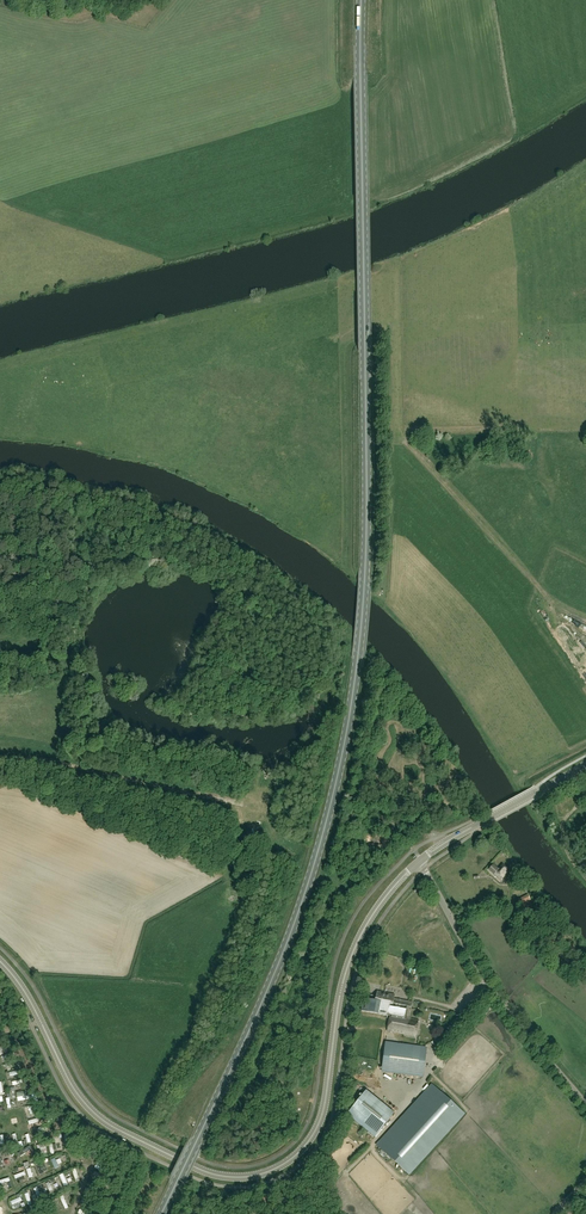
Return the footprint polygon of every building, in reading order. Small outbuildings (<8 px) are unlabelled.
[(564,638),(571,634),(568,629),(561,633),(564,638)] [(507,869),(502,865),(498,870),(493,865),(489,871),(494,875),(495,875),(501,881),(508,872),(506,870),(507,869)] [(528,895),(518,899),(522,907),(532,902),(528,895)] [(388,1031),(416,1036),(419,1020),(406,1018),(409,1002),(393,999),(395,994),(377,991),(376,996),(375,1000),(375,1003),(363,1000),(361,1011),(387,1015),(386,1020),(389,1021),(388,1031)] [(427,1051),(385,1045),(382,1069),(423,1074),(427,1051)] [(422,1104),(384,1146),(410,1170),(462,1113),(431,1084),(417,1100),(422,1104)] [(362,1095),(347,1114),(375,1137),(391,1117),(362,1095)] [(12,1099),(7,1101),(11,1112),(16,1110),(12,1099)] [(47,1145),(40,1147),(42,1153),(49,1151),(47,1145)] [(61,1145),(52,1146),(53,1155),(57,1154),(57,1152),(61,1152),(61,1145)] [(17,1176),(19,1182),(29,1179),(27,1173),(17,1176)] [(62,1177),(67,1189),(71,1187),(65,1175),(62,1177)] [(15,1208),(25,1203),(22,1197),(13,1202),(15,1208)]
